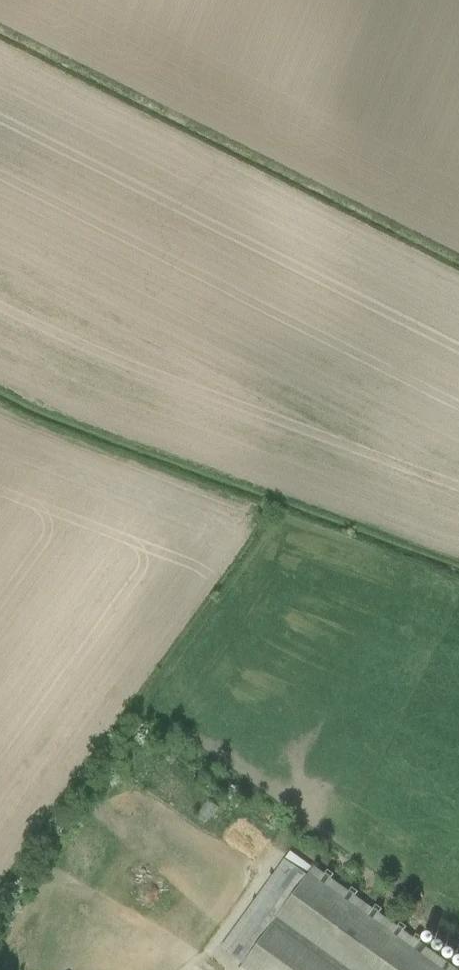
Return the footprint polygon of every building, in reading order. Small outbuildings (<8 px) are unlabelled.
[(312,868),(307,876),(283,859),(219,949),(242,966),(239,969),(453,969),(312,868)]
